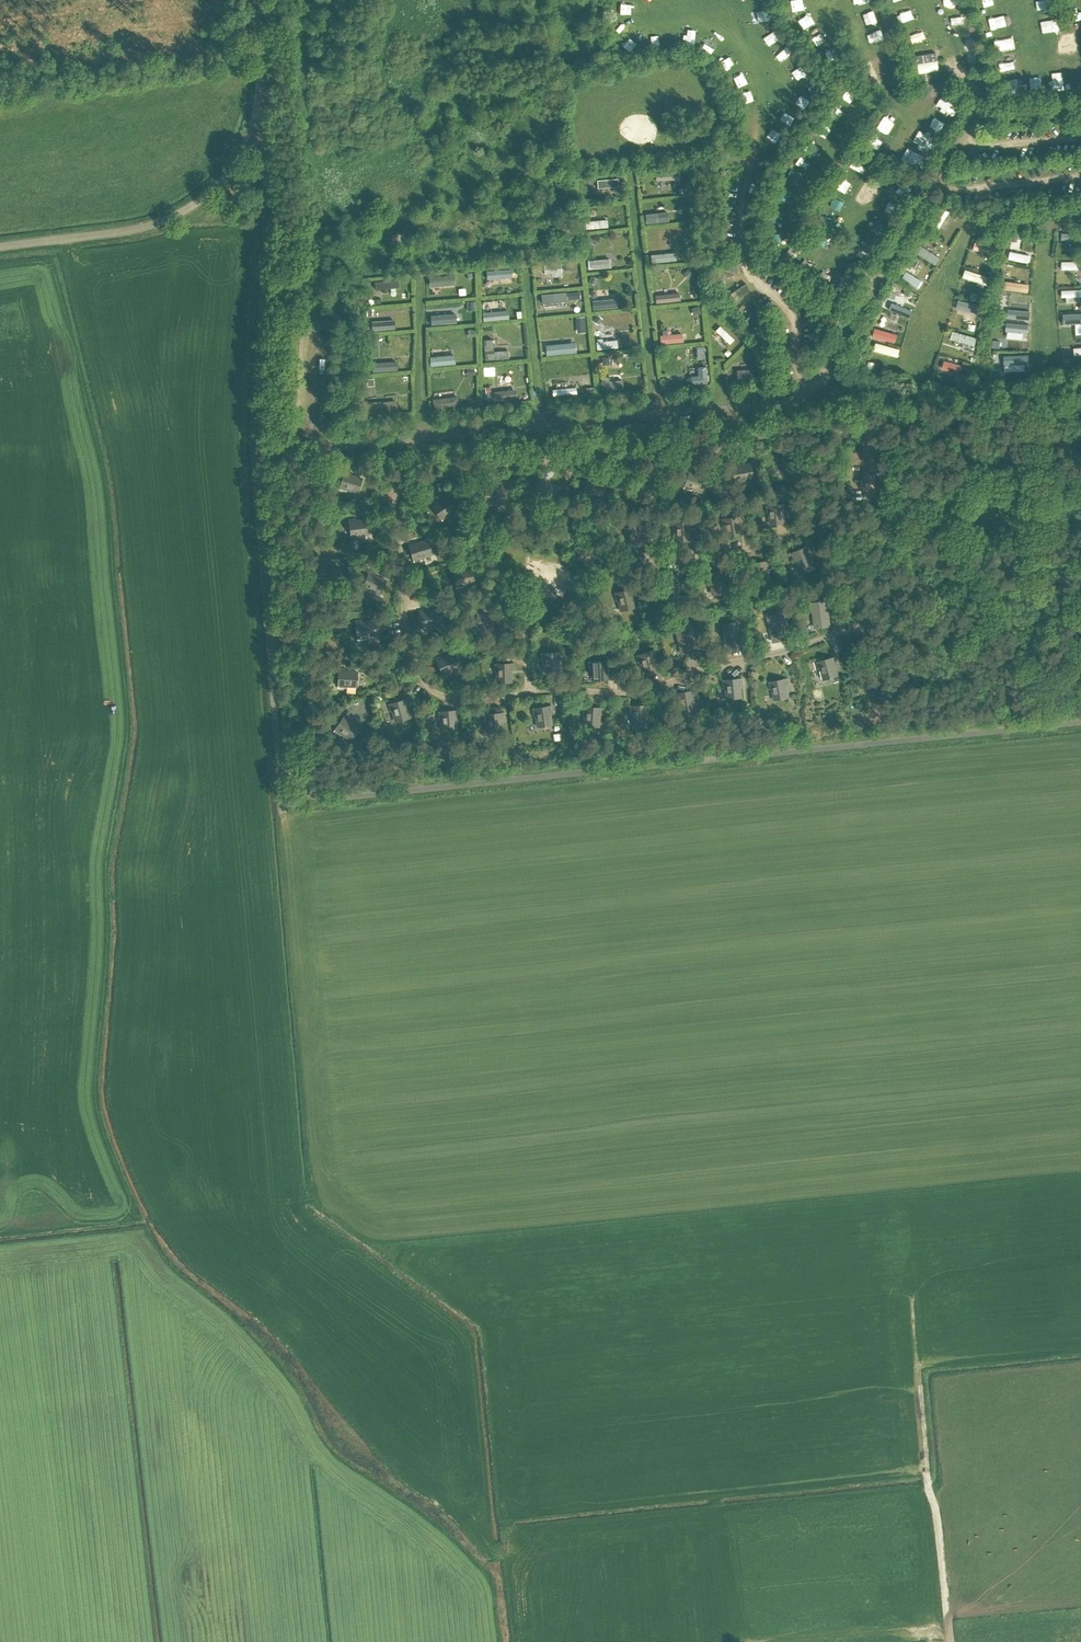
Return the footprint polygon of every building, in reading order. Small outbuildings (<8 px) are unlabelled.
[(941,79),(937,53),(914,56),(918,82),(941,79)] [(949,216),(948,216),(955,220),(957,217),(958,215),(951,211),(949,216)] [(941,214),(933,233),(943,237),(951,218),(941,214)] [(666,217),(644,220),(646,230),(667,226),(666,217)] [(607,225),(584,226),(584,235),(608,235),(607,225)] [(586,244),(594,249),(598,242),(591,237),(586,244)] [(921,261),(926,249),(919,245),(914,258),(921,261)] [(975,254),(992,261),(994,255),(977,248),(975,254)] [(674,255),(650,257),(650,268),(675,266),(674,255)] [(1029,269),(1030,258),(1009,255),(1007,266),(1029,269)] [(587,275),(610,274),(610,265),(587,266),(587,275)] [(1078,278),(1080,279),(1080,268),(1062,265),(1061,273),(1078,275),(1078,278)] [(535,271),(535,281),(561,280),(561,271),(535,271)] [(734,297),(739,291),(722,274),(716,280),(734,297)] [(901,283),(918,292),(922,284),(905,275),(901,283)] [(589,283),(595,285),(598,278),(592,276),(589,283)] [(500,285),(500,278),(482,280),(483,287),(500,285)] [(905,288),(902,293),(909,297),(912,292),(905,288)] [(894,310),(902,294),(894,290),(886,306),(894,310)] [(752,315),(757,310),(741,294),(736,299),(752,315)] [(542,298),(542,310),(565,309),(565,297),(542,298)] [(617,302),(591,304),(592,314),(618,312),(617,302)] [(700,313),(697,306),(691,309),(694,316),(700,313)] [(958,306),(957,314),(973,316),(974,308),(958,306)] [(1080,326),(1080,314),(1066,315),(1066,326),(1080,326)] [(593,320),(598,324),(603,319),(598,315),(593,320)] [(500,317),(482,318),(482,325),(500,324),(500,317)] [(432,318),(433,328),(454,328),(454,318),(432,318)] [(698,319),(691,321),(693,329),(700,327),(698,319)] [(966,330),(973,331),(975,324),(968,323),(966,330)] [(999,327),(999,350),(1008,350),(1008,327),(999,327)] [(874,330),(871,339),(894,346),(897,337),(874,330)] [(681,346),(682,336),(670,336),(670,333),(659,333),(659,346),(681,346)] [(545,352),(545,358),(575,359),(575,343),(541,343),(541,352),(545,352)] [(616,352),(616,343),(596,343),(596,352),(616,352)] [(507,355),(492,356),(492,344),(484,344),(485,365),(508,363),(507,355)] [(963,347),(962,353),(969,355),(971,348),(963,347)] [(1072,348),(1073,362),(1080,362),(1080,347),(1072,348)] [(724,355),(728,358),(734,352),(730,348),(724,355)] [(428,355),(429,371),(454,370),(454,354),(428,355)] [(599,357),(599,365),(610,365),(610,357),(599,357)] [(943,360),(940,371),(956,376),(959,365),(943,360)] [(370,377),(397,377),(397,362),(370,362),(370,377)] [(467,369),(468,376),(475,376),(475,375),(477,375),(477,369),(474,369),(474,367),(469,367),(470,369),(467,369)] [(575,388),(551,390),(552,398),(575,397),(575,388)] [(435,394),(435,409),(454,409),(454,394),(435,394)] [(784,465),(783,473),(787,473),(797,475),(799,463),(802,463),(803,457),(783,454),(783,455),(782,461),(785,462),(784,465)] [(745,479),(752,478),(752,474),(750,464),(738,466),(737,463),(731,465),(735,484),(742,482),(742,480),(745,479)] [(683,488),(684,488),(690,491),(691,488),(694,489),(702,492),(703,488),(707,478),(695,474),(696,472),(690,470),(683,488)] [(362,479),(350,475),(351,473),(345,471),(339,489),(346,492),(347,489),(350,490),(357,492),(358,489),(359,489),(362,479)] [(588,475),(583,494),(590,496),(591,494),(594,494),(601,496),(602,493),(605,482),(593,479),(594,477),(588,475)] [(532,495),(533,495),(539,498),(540,496),(543,497),(550,501),(551,498),(552,498),(557,488),(545,483),(547,480),(541,477),(532,495)] [(503,500),(504,489),(492,488),(492,485),(486,485),(484,504),(491,505),(492,502),(495,503),(502,503),(503,500)] [(442,521),(448,517),(447,514),(449,513),(449,512),(456,508),(454,505),(447,496),(437,504),(436,501),(431,505),(442,521)] [(770,517),(771,524),(774,524),(785,523),(784,510),(786,510),(786,504),(766,506),(766,507),(767,514),(769,513),(770,517)] [(740,516),(720,520),(722,527),(724,527),(725,530),(726,537),(730,537),(740,535),(738,523),(741,522),(740,516)] [(349,519),(351,539),(359,538),(358,535),(361,535),(369,534),(369,530),(368,520),(355,521),(355,519),(349,519)] [(692,522),(672,523),(672,530),(675,530),(675,533),(675,541),(679,541),(689,541),(689,529),(692,528),(692,522)] [(643,544),(642,532),(644,531),(643,525),(624,528),(624,529),(625,536),(628,535),(628,538),(629,546),(633,545),(633,546),(643,544)] [(414,563),(415,562),(421,560),(420,558),(423,557),(431,555),(430,551),(427,541),(415,544),(414,542),(408,544),(414,563)] [(804,572),(814,568),(806,548),(793,553),(796,561),(797,561),(801,573),(804,572)] [(333,573),(334,562),(322,561),(322,559),(316,558),(314,578),(321,578),(322,576),(325,576),(333,576),(333,573)] [(767,561),(753,564),(754,572),(755,572),(756,585),(759,585),(770,583),(767,561)] [(456,588),(457,588),(464,587),(463,584),(466,584),(474,582),(473,579),(472,568),(459,570),(459,568),(453,569),(456,588)] [(722,570),(709,573),(710,581),(712,594),(715,594),(726,592),(722,570)] [(386,581),(374,576),(375,573),(370,571),(362,589),(369,592),(370,589),(373,591),(380,594),(381,590),(386,581)] [(677,573),(663,574),(663,583),(664,596),(667,596),(678,596),(677,573)] [(613,593),(613,594),(615,601),(618,600),(619,603),(621,611),(624,610),(635,607),(631,595),(634,594),(632,588),(613,593)] [(814,617),(816,627),(819,627),(829,626),(827,602),(813,603),(814,617)] [(420,610),(421,630),(429,629),(429,627),(432,626),(440,626),(439,622),(440,622),(439,611),(426,612),(426,610),(420,610)] [(493,628),(495,618),(483,615),(484,612),(478,610),(473,630),(480,632),(481,629),(484,630),(492,631),(493,628)] [(773,642),(776,642),(787,640),(782,613),(768,616),(771,632),(773,642)] [(376,635),(375,632),(374,621),(362,623),(361,620),(355,621),(357,640),(365,639),(365,637),(368,636),(376,635)] [(736,622),(722,624),(724,640),(725,640),(726,651),(729,651),(740,649),(736,622)] [(676,627),(679,643),(682,653),(684,653),(685,653),(695,651),(689,624),(676,627)] [(636,656),(638,663),(640,662),(641,665),(644,673),(647,671),(647,672),(657,669),(654,657),(656,656),(654,650),(636,656)] [(541,653),(541,654),(541,661),(544,661),(544,664),(544,672),(548,671),(548,672),(559,671),(558,658),(561,658),(560,652),(541,653)] [(454,654),(443,659),(442,656),(436,658),(443,677),(450,674),(449,671),(452,670),(459,667),(458,664),(454,654)] [(835,657),(816,662),(817,663),(818,669),(821,669),(822,672),(824,679),(828,678),(828,679),(838,676),(834,664),(837,663),(835,657)] [(607,679),(606,667),(609,667),(608,661),(589,662),(589,669),(592,669),(592,672),(592,680),(596,680),(607,679)] [(494,672),(497,671),(497,675),(497,682),(501,682),(511,682),(511,670),(514,670),(513,663),(494,664),(494,665),(494,672)] [(356,682),(357,682),(357,672),(345,671),(345,668),(339,668),(337,688),(338,688),(345,688),(345,686),(348,686),(356,686),(356,682)] [(722,680),(722,681),(722,688),(725,687),(725,691),(726,698),(730,698),(740,697),(739,685),(742,685),(741,678),(722,680)] [(788,678),(768,682),(769,683),(770,690),(773,689),(773,692),(775,700),(778,699),(789,697),(786,685),(789,685),(788,678)] [(692,697),(695,696),(694,690),(674,694),(676,701),(678,701),(679,704),(681,711),(684,711),(695,709),(692,697)] [(388,704),(388,705),(390,712),(392,711),(393,714),(395,721),(399,721),(409,718),(406,706),(408,705),(407,699),(388,704)] [(649,705),(629,706),(629,707),(629,714),(632,714),(632,717),(633,725),(637,724),(647,724),(646,711),(649,711),(649,705)] [(551,706),(532,709),(533,716),(536,716),(536,719),(538,727),(541,726),(552,725),(550,712),(552,712),(551,706)] [(583,707),(582,714),(585,714),(585,718),(584,725),(588,726),(598,727),(599,714),(602,714),(602,708),(583,707)] [(438,712),(438,719),(441,719),(441,722),(442,730),(446,730),(456,729),(455,716),(458,716),(457,710),(438,712)] [(503,713),(494,713),(483,714),(484,715),(484,722),(487,722),(487,725),(487,732),(491,732),(502,732),(501,719),(504,719),(503,713)] [(353,737),(359,728),(348,721),(350,719),(344,715),(333,731),(334,732),(340,736),(341,734),(344,735),(350,740),(352,736),(353,737)]
